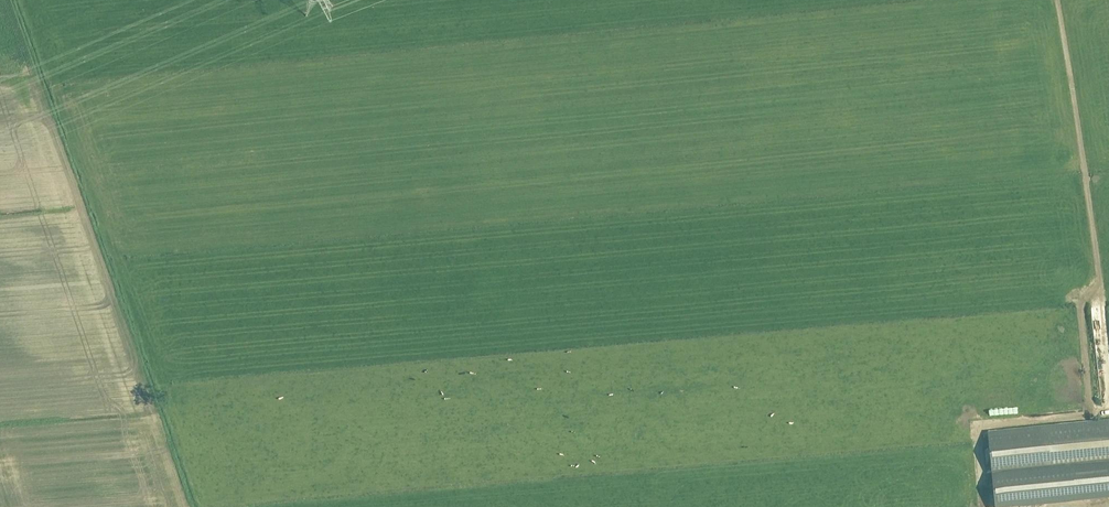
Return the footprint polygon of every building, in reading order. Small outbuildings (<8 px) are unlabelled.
[(1094,311),(1097,321),(1101,319),(1101,318),(1108,316),(1108,308),(1108,307),(1094,311)] [(987,432),(994,506),(1009,506),(1108,498),(1108,421),(987,432)]
